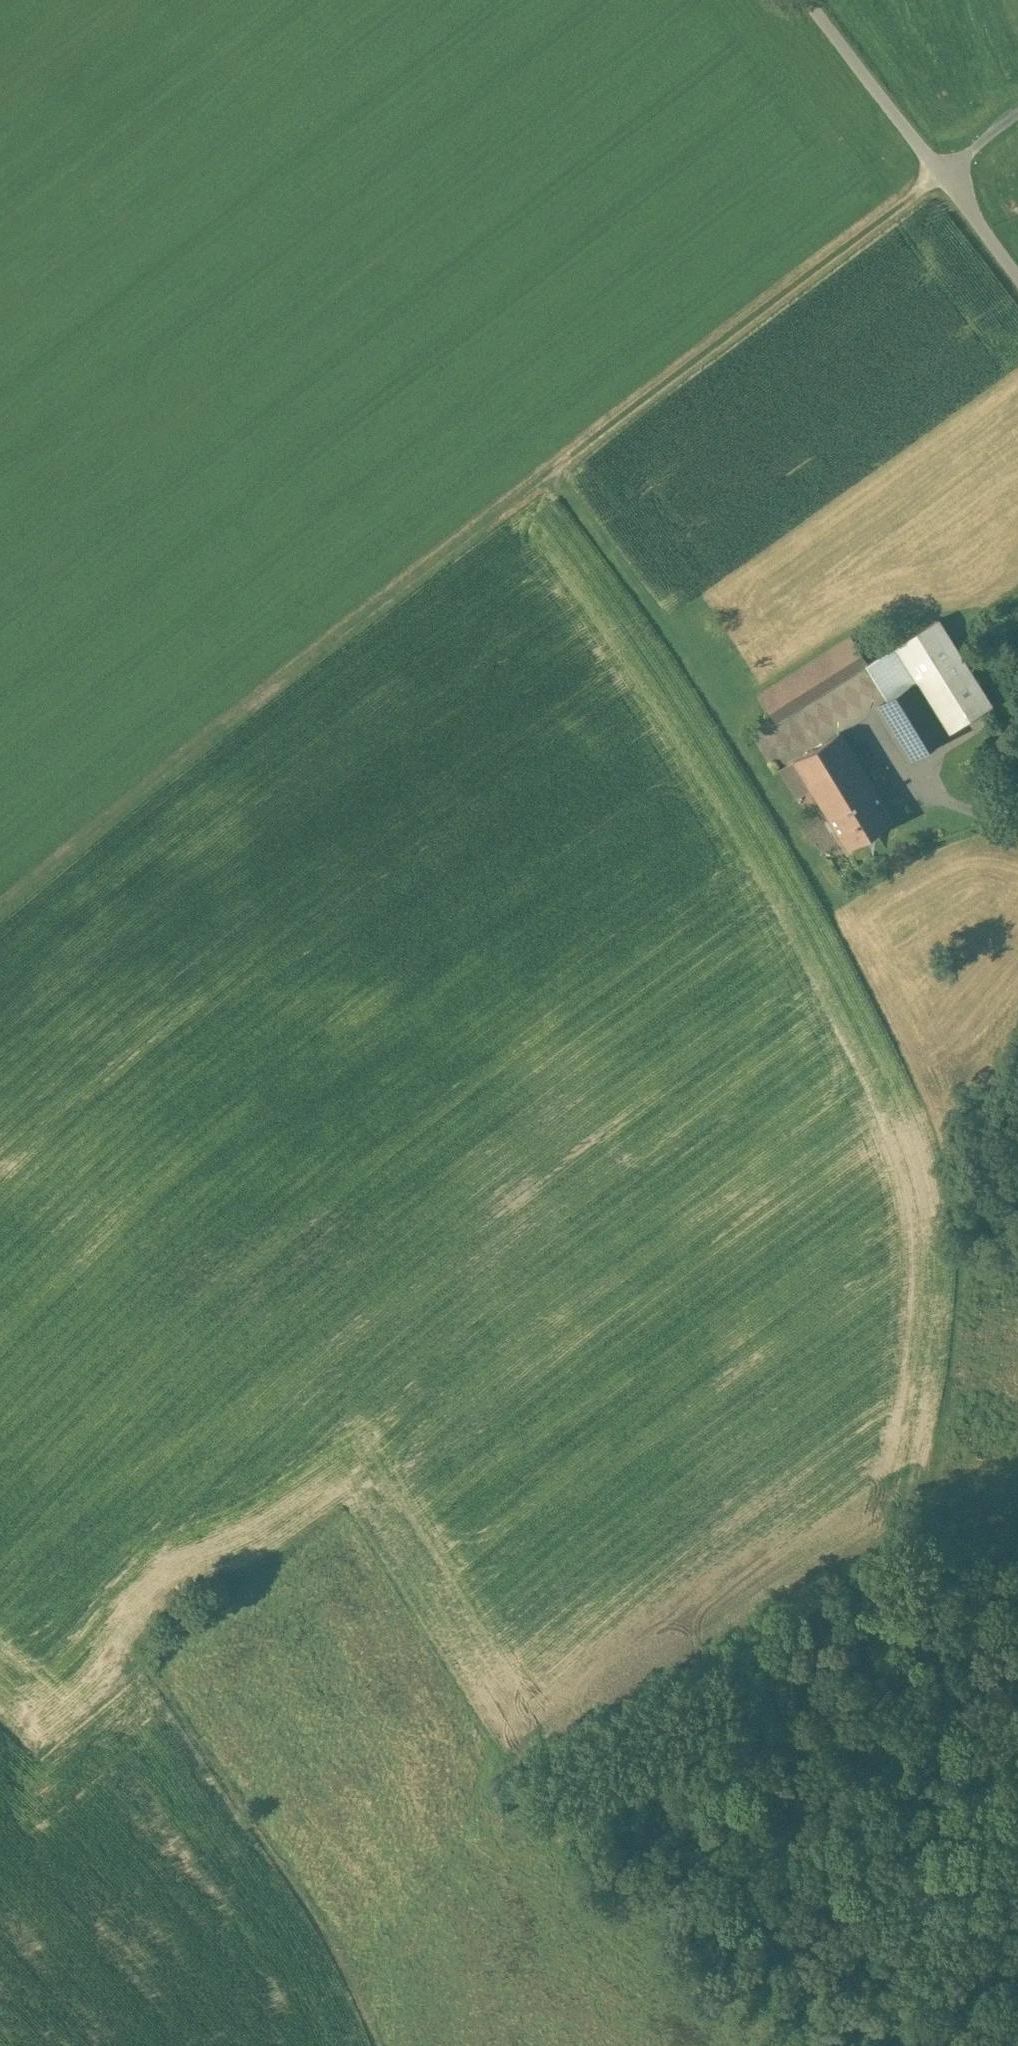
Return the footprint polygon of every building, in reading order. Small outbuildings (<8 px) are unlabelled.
[(937,619),(896,645),(917,679),(959,654),(942,627),(937,619)] [(851,637),(760,695),(776,719),(866,663),(866,664),(867,663),(867,662),(851,637)] [(867,663),(866,664),(889,700),(918,681),(917,679),(896,645),(867,663)] [(959,654),(917,679),(918,681),(949,732),(991,706),(959,654)] [(889,700),(877,707),(909,758),(949,732),(918,681),(889,700)] [(840,732),(795,760),(849,848),(894,820),(840,732)]
